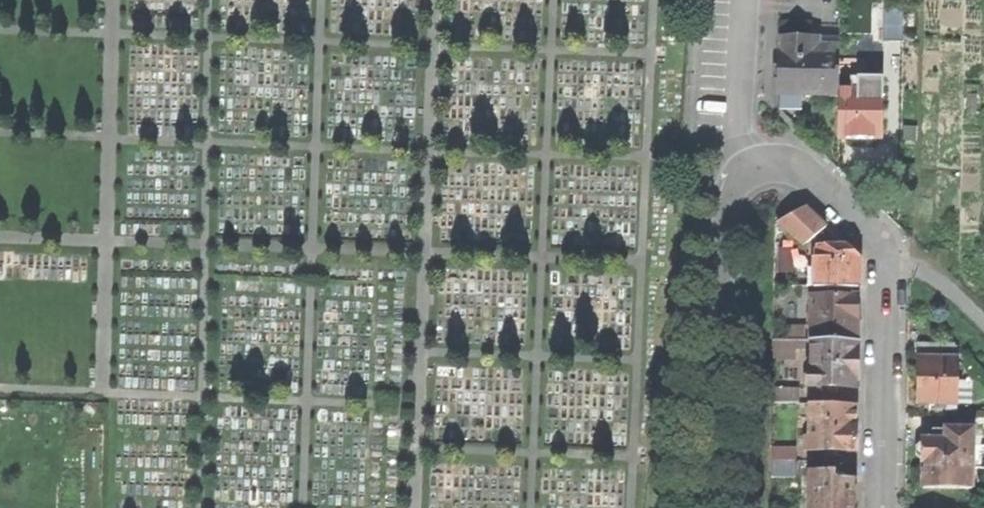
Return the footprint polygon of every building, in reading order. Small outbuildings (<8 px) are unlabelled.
[(872,8),(871,41),(902,41),(903,9),(872,8)] [(777,94),(839,95),(839,89),(839,44),(820,44),(820,36),(817,36),(817,45),(799,45),(800,36),(780,35),(780,49),(778,49),(777,67),(777,94)] [(817,36),(800,36),(799,45),(817,45),(817,36)] [(839,95),(837,137),(858,138),(880,139),(882,78),(851,77),(851,90),(839,89),(839,95)] [(791,213),(815,235),(826,225),(806,206),(791,213)] [(778,220),(805,243),(815,235),(791,213),(778,220)] [(805,243),(778,220),(775,222),(801,246),(805,243)] [(805,243),(801,246),(805,250),(830,229),(826,225),(815,235),(805,243)] [(814,260),(814,265),(813,284),(859,285),(859,270),(859,256),(847,244),(817,244),(817,260),(814,260)] [(812,339),(858,340),(858,317),(858,295),(811,294),(810,339),(812,339)] [(773,339),(773,357),(795,357),(795,339),(773,339)] [(858,340),(812,339),(812,372),(807,372),(807,385),(857,386),(857,361),(858,340)] [(917,368),(916,402),(956,403),(957,358),(955,358),(955,349),(948,342),(917,342),(917,368)] [(772,387),(772,402),(797,402),(797,387),(772,387)] [(806,435),(805,448),(856,449),(856,425),(856,403),(810,402),(810,435),(806,435)] [(971,488),(973,429),(946,428),(946,429),(945,439),(932,439),(923,439),(923,444),(921,444),(916,447),(916,454),(919,458),(922,458),(922,462),(924,462),(924,470),(923,487),(971,488)] [(945,439),(946,429),(932,429),(932,439),(945,439)] [(771,459),(771,471),(796,471),(796,459),(771,459)] [(854,501),(855,480),(844,480),(844,473),(809,472),(809,507),(854,507),(854,501)]
